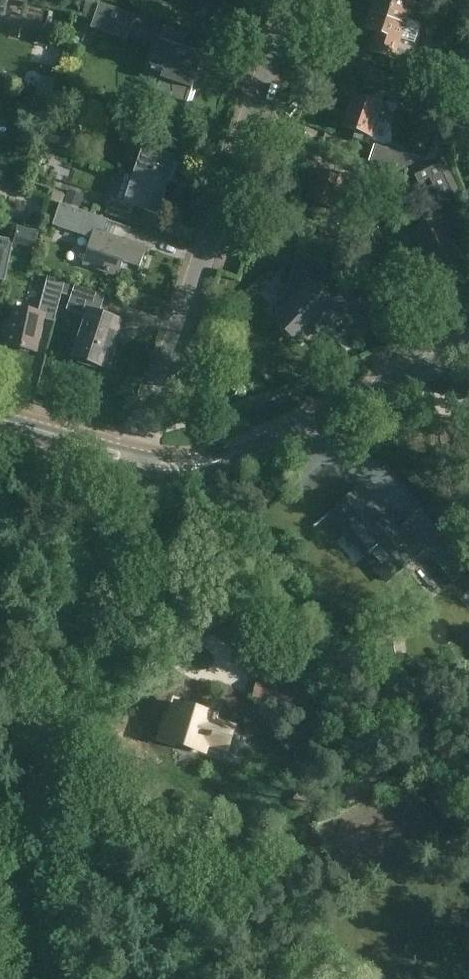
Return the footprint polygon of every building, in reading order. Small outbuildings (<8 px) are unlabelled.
[(5,15),(13,16),(16,1),(9,0),(0,0),(0,14),(5,15)] [(375,4),(410,15),(415,0),(377,0),(375,4)] [(127,40),(136,14),(99,2),(91,27),(127,40)] [(410,15),(375,4),(367,29),(377,32),(371,50),(396,59),(410,15)] [(158,89),(153,104),(166,108),(170,98),(186,104),(200,65),(180,59),(184,47),(160,39),(151,66),(163,71),(157,89),(158,89)] [(459,57),(468,67),(468,49),(468,48),(459,57)] [(54,79),(40,76),(37,93),(51,96),(54,79)] [(376,118),(380,107),(354,99),(345,127),(357,130),(371,135),(376,118)] [(380,107),(376,118),(386,122),(390,111),(380,107)] [(135,127),(129,143),(143,148),(134,175),(167,187),(177,158),(154,150),(159,136),(135,127)] [(371,135),(357,130),(353,140),(367,145),(371,135)] [(50,131),(47,143),(64,147),(68,136),(50,131)] [(407,173),(412,157),(375,145),(369,162),(405,174),(407,173)] [(412,157),(407,173),(429,163),(427,160),(413,156),(412,157)] [(429,163),(407,173),(405,174),(406,175),(414,193),(415,194),(426,189),(435,208),(461,196),(443,157),(429,163)] [(319,172),(309,201),(315,203),(314,207),(313,210),(314,213),(318,216),(321,218),(325,217),(328,215),(331,213),(332,211),(332,210),(355,218),(365,189),(319,172)] [(110,198),(105,213),(130,222),(140,225),(145,210),(157,214),(167,187),(134,175),(124,203),(112,198),(110,198)] [(414,193),(406,175),(397,188),(411,197),(414,193)] [(64,205),(78,210),(83,195),(69,190),(64,205)] [(104,233),(109,220),(78,210),(64,205),(61,204),(54,225),(91,238),(82,264),(118,276),(123,260),(140,266),(146,247),(126,240),(104,233)] [(421,247),(399,257),(410,281),(432,270),(435,277),(463,264),(441,217),(413,230),(421,247)] [(11,239),(0,237),(0,239),(0,280),(2,280),(11,239)] [(290,289),(273,307),(279,313),(276,316),(286,325),(286,332),(294,332),(303,341),(323,319),(330,324),(342,311),(341,310),(346,303),(338,296),(332,302),(322,293),(320,291),(330,279),(335,265),(337,266),(337,265),(328,262),(329,257),(299,248),(293,267),(294,267),(288,287),(290,289)] [(5,323),(3,333),(5,336),(8,337),(6,346),(34,352),(42,319),(54,321),(61,293),(63,287),(64,281),(47,275),(45,283),(38,314),(15,309),(12,321),(9,321),(5,323)] [(63,287),(61,293),(71,297),(67,309),(86,316),(72,356),(103,367),(114,335),(117,336),(122,321),(99,313),(105,296),(75,285),(64,281),(63,287)] [(371,476),(370,491),(388,491),(389,477),(371,476)] [(386,519),(359,487),(329,513),(387,582),(429,546),(407,521),(401,526),(391,515),(386,519)] [(341,546),(332,553),(351,577),(359,570),(341,546)] [(452,547),(436,560),(453,581),(468,568),(452,547)] [(405,625),(395,626),(396,635),(405,635),(405,625)] [(273,640),(251,645),(256,670),(279,665),(273,640)] [(278,704),(278,702),(281,691),(282,688),(257,681),(252,697),(278,704)] [(281,691),(278,702),(294,706),(296,695),(281,691)] [(168,717),(161,738),(204,751),(206,745),(228,752),(235,726),(214,719),(215,715),(175,703),(170,717),(168,717)] [(358,780),(344,787),(349,797),(363,791),(358,780)]
